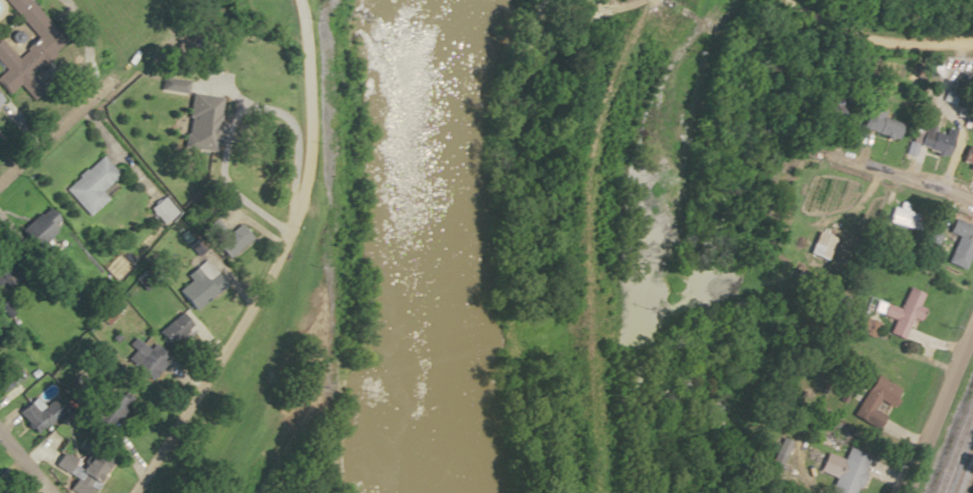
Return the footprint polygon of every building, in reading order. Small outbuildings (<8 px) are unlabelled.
[(34,38),(50,27),(30,0),(6,0),(34,38)] [(0,42),(0,66),(3,70),(0,73),(0,86),(8,94),(21,83),(25,87),(33,80),(29,75),(39,67),(29,56),(34,52),(29,47),(16,59),(0,42)] [(954,96),(944,94),(942,100),(953,102),(954,96)] [(820,116),(845,121),(849,101),(824,96),(820,116)] [(884,117),(886,111),(866,105),(859,129),(896,140),(901,123),(884,117)] [(193,150),(192,175),(208,175),(210,120),(189,119),(188,150),(193,150)] [(954,137),(917,122),(905,152),(916,156),(919,147),(946,158),(954,137)] [(960,164),(972,168),(972,147),(966,145),(960,164)] [(105,200),(97,191),(116,175),(100,156),(62,188),(85,216),(105,200)] [(159,224),(172,213),(158,196),(144,208),(159,224)] [(922,217),(893,207),(888,221),(917,231),(922,217)] [(19,234),(34,249),(60,223),(44,208),(19,234)] [(965,270),(972,251),(972,227),(953,219),(948,232),(958,237),(947,263),(965,270)] [(244,237),(230,223),(212,242),(226,256),(244,237)] [(824,261),(834,239),(816,231),(807,253),(824,261)] [(184,280),(171,292),(188,310),(213,288),(193,265),(180,276),(184,280)] [(893,319),(888,334),(904,340),(911,317),(916,319),(924,294),(907,288),(900,309),(884,303),(880,315),(893,319)] [(124,345),(130,351),(123,358),(143,379),(164,358),(149,343),(143,349),(131,337),(124,345)] [(901,388),(873,375),(857,410),(871,417),(878,401),(893,407),(901,388)] [(127,403),(110,386),(86,409),(102,427),(127,403)] [(777,470),(791,443),(782,438),(768,465),(777,470)] [(65,489),(72,492),(86,492),(106,460),(86,448),(78,463),(59,451),(50,465),(72,478),(65,489)] [(870,457),(846,448),(830,492),(857,492),(870,457)]
